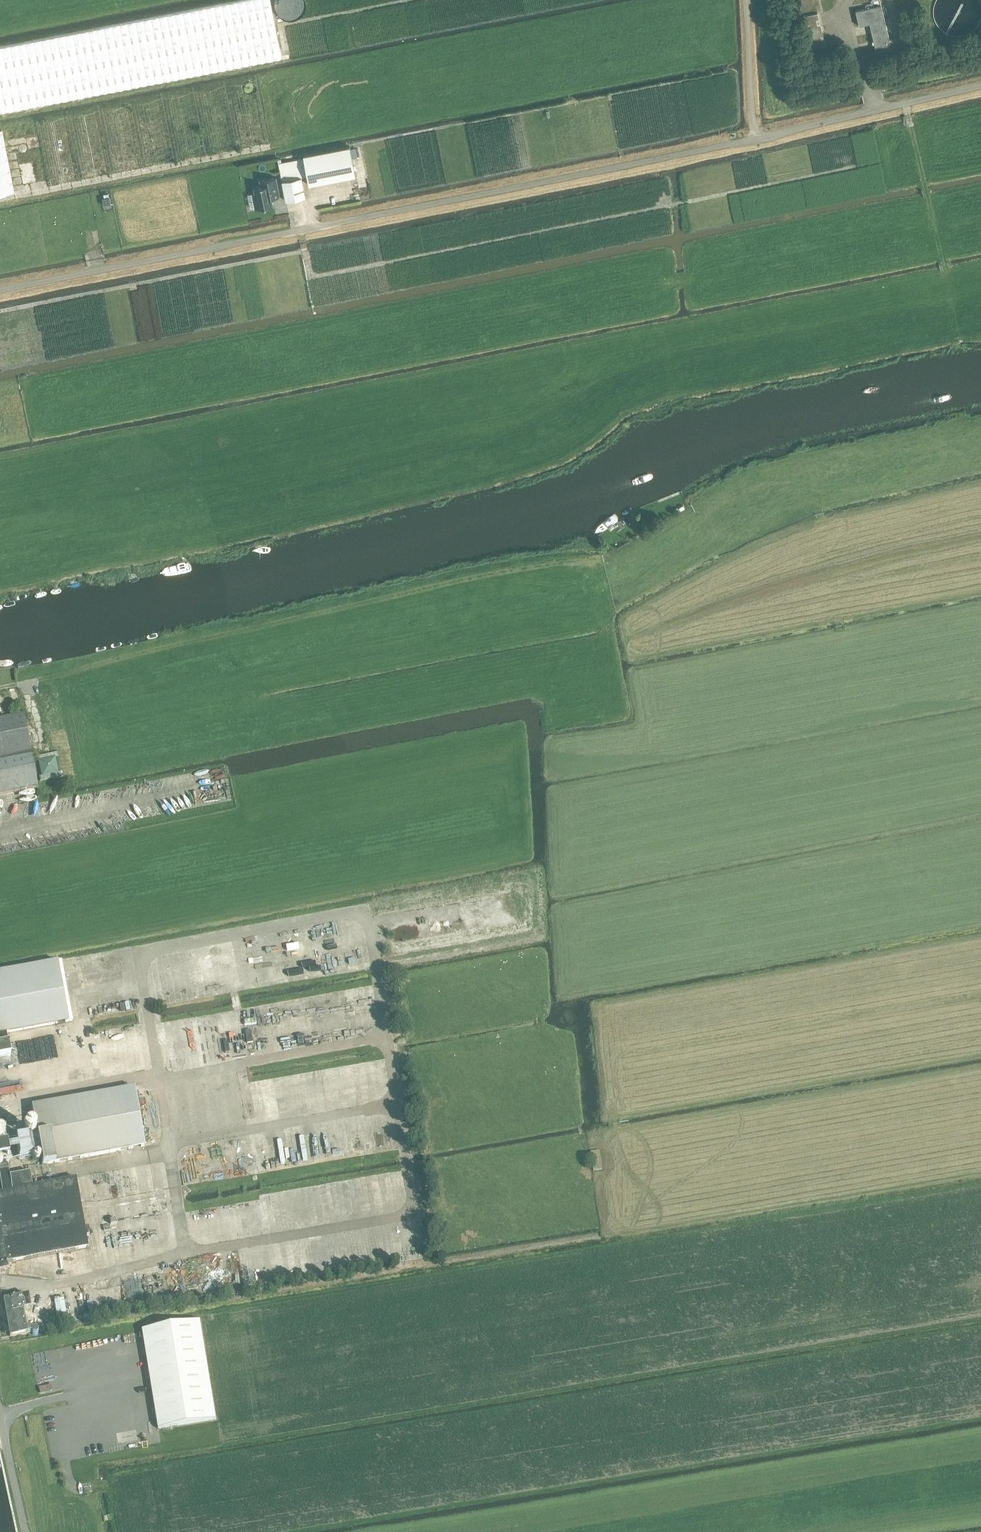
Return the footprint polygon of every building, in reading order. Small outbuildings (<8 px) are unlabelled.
[(213,3),(60,33),(60,32),(0,44),(0,110),(103,90),(225,66),(280,57),(268,0),(229,0),(213,3)] [(303,0),(278,0),(277,13),(302,15),(303,0)] [(856,10),(860,25),(870,23),(878,54),(893,51),(887,29),(885,20),(882,4),(881,0),(871,0),(872,1),(872,3),(865,5),(866,8),(856,10)] [(812,49),(826,46),(818,13),(805,16),(812,49)] [(4,140),(34,134),(31,122),(2,128),(4,140)] [(14,191),(2,130),(0,130),(0,194),(14,191)] [(350,146),(304,155),(310,184),(356,176),(350,146)] [(23,184),(37,181),(31,151),(17,154),(23,184)] [(260,186),(253,187),(254,192),(248,194),(250,207),(254,207),(255,209),(262,207),(273,205),(272,197),(280,196),(279,189),(276,176),(259,179),(260,186)] [(286,201),(305,197),(302,177),(282,181),(286,201)] [(111,203),(109,196),(102,198),(103,205),(111,203)] [(37,788),(22,714),(0,718),(0,795),(37,788)] [(43,777),(60,774),(55,752),(38,755),(43,777)] [(0,972),(0,1059),(9,1057),(11,1057),(7,1033),(69,1021),(58,961),(0,972)] [(0,1093),(23,1088),(21,1077),(0,1081),(0,1092),(0,1093)] [(53,1163),(145,1146),(134,1088),(32,1106),(33,1113),(28,1114),(30,1126),(35,1125),(38,1137),(16,1140),(20,1159),(32,1157),(31,1156),(41,1155),(42,1157),(51,1155),(53,1163)] [(76,1178),(32,1186),(29,1172),(10,1175),(7,1158),(8,1158),(6,1146),(0,1147),(0,1176),(1,1183),(0,1183),(0,1270),(8,1269),(6,1262),(88,1248),(76,1178)] [(587,1150),(590,1167),(602,1166),(600,1148),(587,1150)] [(51,1155),(42,1157),(43,1165),(53,1163),(51,1155)] [(26,1309),(30,1309),(28,1296),(4,1300),(4,1298),(1,1298),(0,1298),(0,1307),(5,1315),(6,1315),(10,1337),(27,1334),(32,1333),(33,1335),(36,1336),(38,1334),(39,1332),(37,1329),(35,1329),(32,1330),(29,1327),(26,1309)] [(159,1430),(217,1420),(201,1321),(143,1331),(159,1430)]
